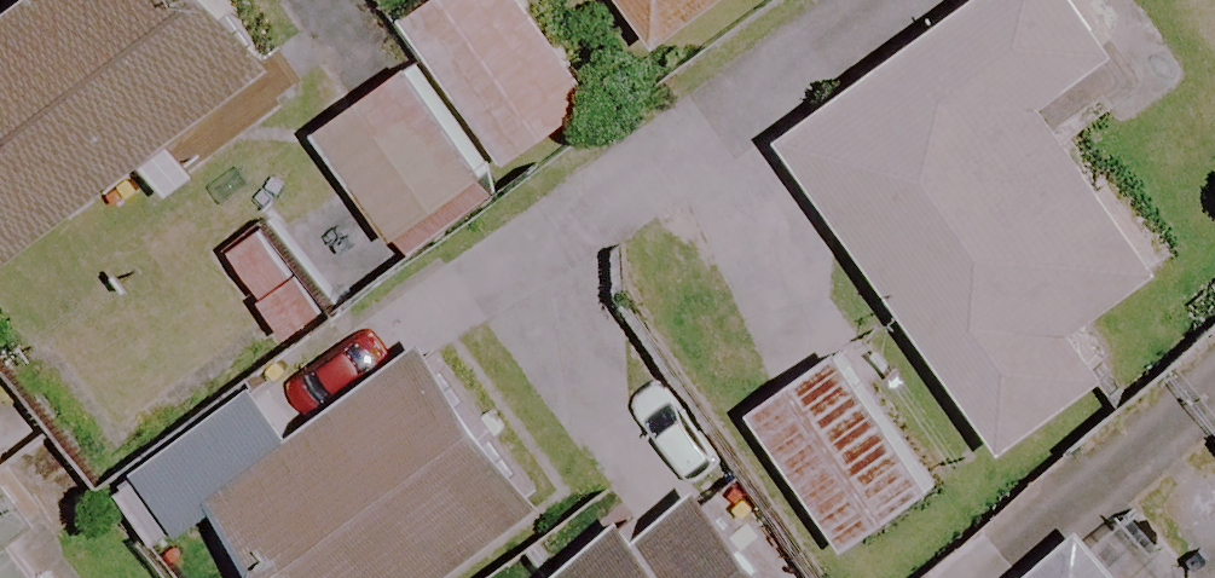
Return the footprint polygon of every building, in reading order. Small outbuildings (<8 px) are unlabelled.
[(230,0),(27,0),(30,3),(0,26),(0,253),(8,264),(277,63),(230,0)] [(523,0),(431,0),(405,18),(506,164),(594,102),(523,0)] [(646,33),(697,0),(625,0),(646,33)] [(1084,0),(967,0),(783,126),(1003,448),(1110,376),(1077,328),(1160,272),(1045,104),(1120,53),(1084,0)] [(405,72),(320,130),(394,238),(479,179),(405,72)] [(173,438),(125,472),(175,543),(223,509),(271,577),(454,577),(549,512),(430,341),(289,439),(251,384),(173,438)] [(933,488),(829,341),(742,403),(845,550),(933,488)] [(675,475),(555,577),(763,577),(675,475)] [(1116,508),(1039,577),(1179,577),(1116,508)] [(0,538),(0,577),(29,577),(0,538)]
